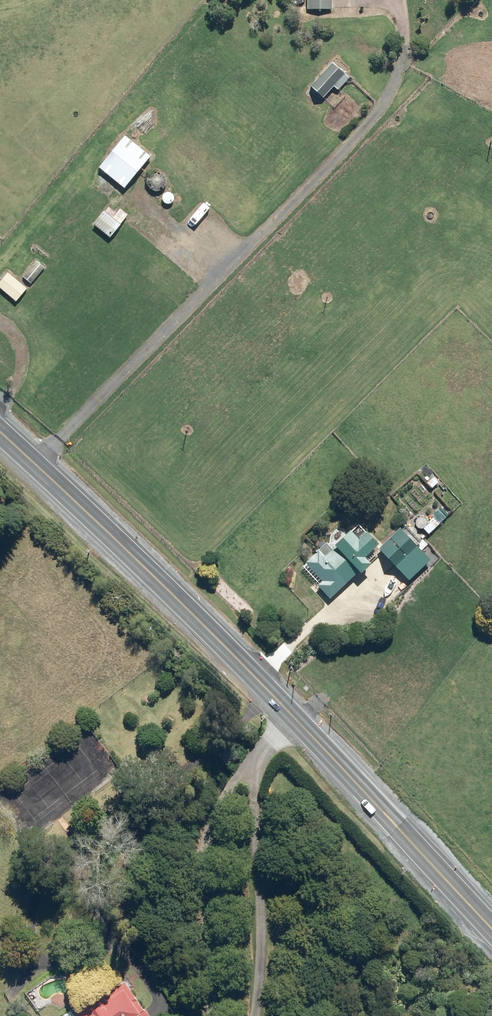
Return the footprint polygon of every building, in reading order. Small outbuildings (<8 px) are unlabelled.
[(332,10),(333,0),(308,0),(308,10),(332,10)] [(323,98),(333,87),(338,91),(349,78),(332,63),(311,87),(323,98)] [(99,168),(124,188),(150,157),(125,136),(99,168)] [(116,214),(109,208),(96,225),(111,236),(127,215),(120,209),(116,214)] [(24,275),(31,281),(43,269),(36,262),(24,275)] [(0,283),(0,288),(16,301),(26,289),(8,273),(0,283)] [(400,529),(380,549),(410,580),(431,560),(400,529)] [(365,557),(378,546),(367,532),(358,540),(351,531),(331,549),(327,544),(306,563),(321,581),(317,584),(330,598),(370,563),(365,557)] [(126,982),(74,1015),(71,1012),(65,1015),(148,1015),(126,982)]
